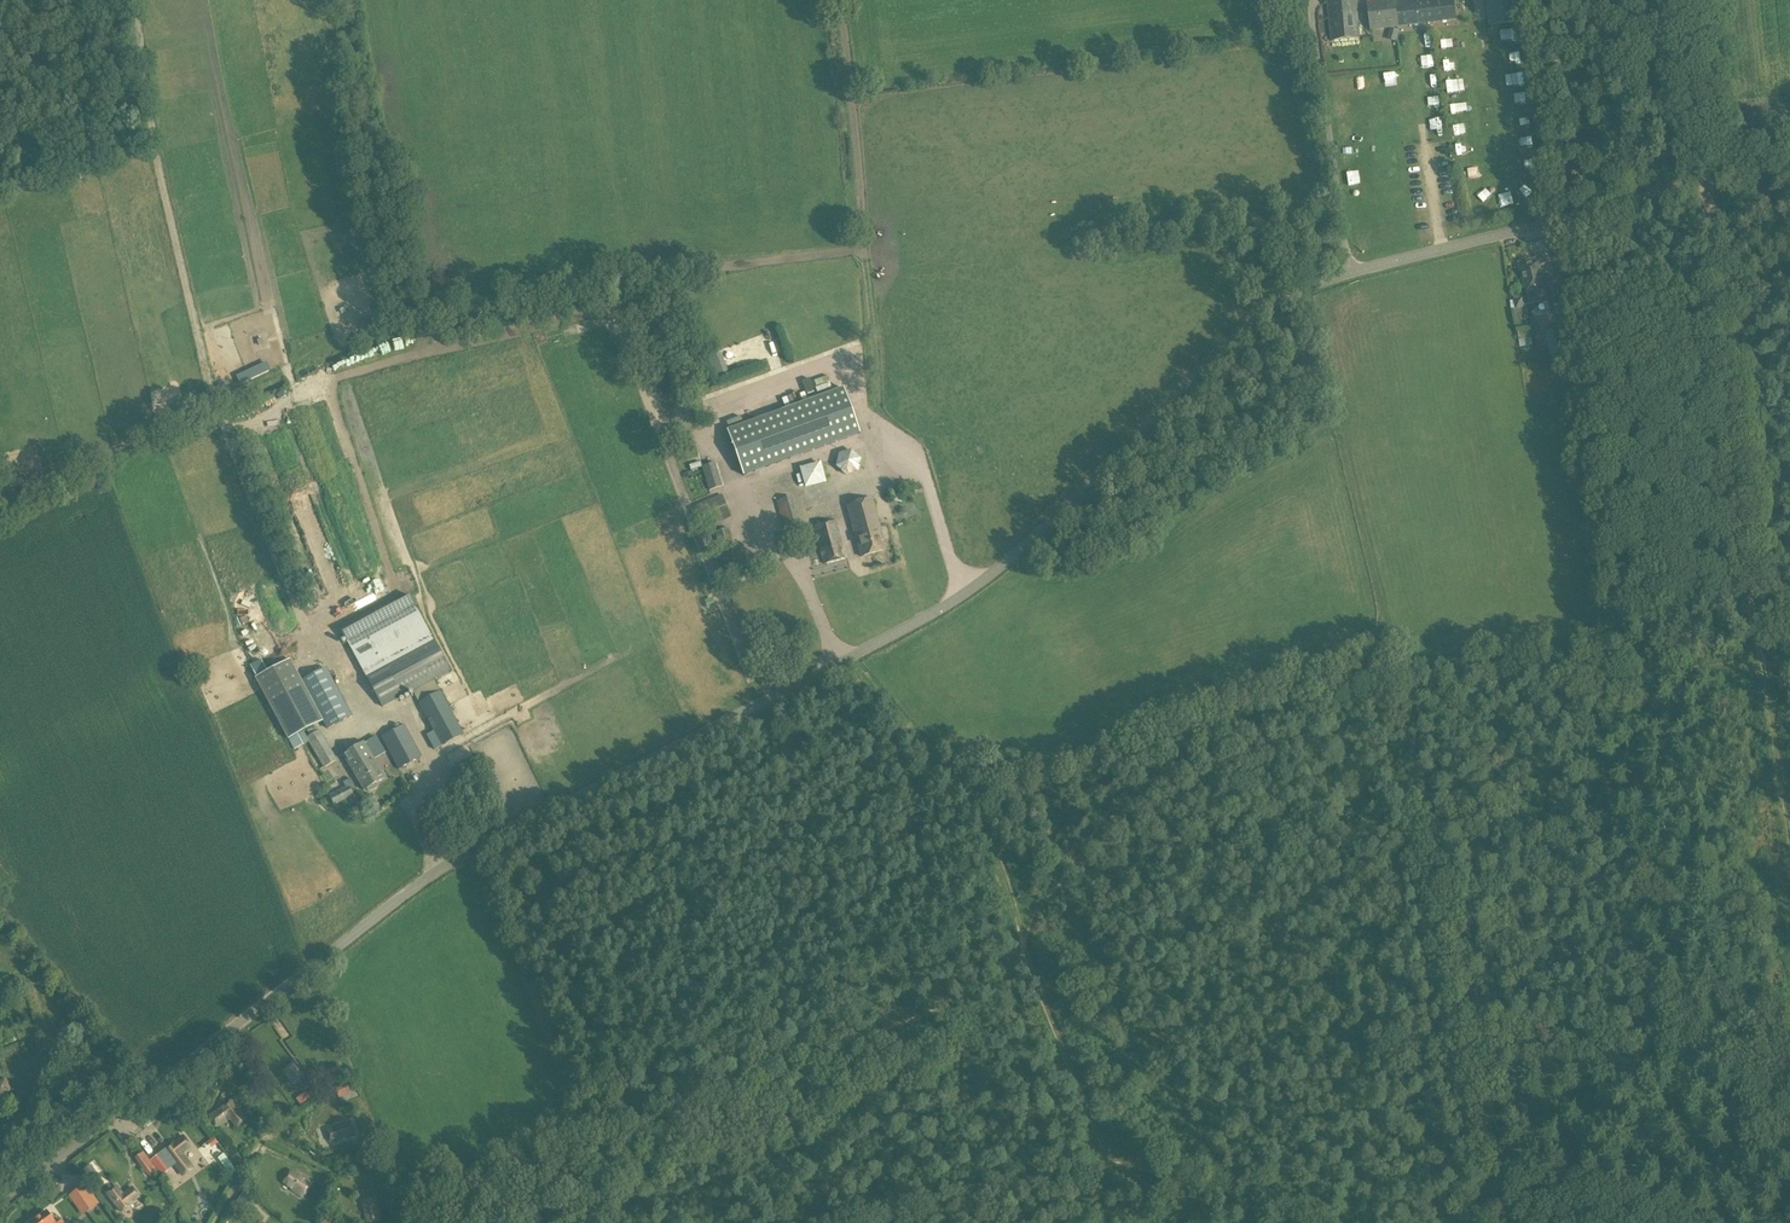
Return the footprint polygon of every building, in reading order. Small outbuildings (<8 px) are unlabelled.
[(1360,37),(1359,30),(1357,0),(1354,0),(1328,2),(1331,30),(1332,40),(1360,37)] [(1453,0),(1414,0),(1396,2),(1396,0),(1391,0),(1369,3),(1372,30),(1455,20),(1453,0)] [(1490,26),(1519,22),(1517,0),(1487,0),(1490,26)] [(1397,42),(1400,31),(1390,28),(1387,40),(1397,42)] [(1544,280),(1539,262),(1530,264),(1537,291),(1548,288),(1545,279),(1544,280)] [(1537,291),(1530,264),(1520,266),(1525,284),(1529,297),(1523,298),(1523,297),(1511,301),(1513,310),(1512,310),(1515,325),(1523,323),(1521,316),(1528,314),(1526,307),(1525,308),(1525,306),(1538,302),(1535,292),(1537,291)] [(1551,313),(1563,309),(1557,288),(1545,291),(1551,313)] [(1519,338),(1531,336),(1530,326),(1517,328),(1519,338)] [(719,349),(709,353),(718,376),(727,372),(719,349)] [(844,387),(727,429),(744,475),(860,433),(844,387)] [(845,476),(858,472),(861,459),(852,450),(839,454),(835,467),(845,476)] [(805,488),(826,483),(821,462),(800,468),(805,488)] [(710,493),(723,488),(715,463),(702,467),(710,493)] [(710,525),(731,517),(721,495),(701,503),(710,525)] [(791,497),(776,502),(787,538),(802,534),(791,497)] [(861,556),(886,549),(872,499),(847,506),(861,556)] [(824,563),(846,558),(836,520),(814,526),(824,563)] [(427,736),(434,750),(463,734),(434,680),(450,671),(409,596),(342,632),(383,707),(412,691),(434,732),(427,736)] [(256,678),(289,739),(324,721),(327,728),(351,716),(325,668),(301,681),(290,660),(268,672),(261,660),(250,665),(257,677),(256,678)] [(412,769),(408,764),(421,757),(404,725),(381,737),(399,769),(402,767),(405,773),(412,769)] [(336,761),(318,731),(307,737),(311,745),(304,749),(306,754),(314,749),(325,767),(336,761)] [(364,742),(343,755),(364,791),(385,778),(364,742)] [(334,805),(354,794),(353,792),(356,790),(351,779),(343,783),(346,787),(329,796),(334,805)] [(294,1063),(282,1072),(293,1085),(305,1076),(294,1063)] [(12,1092),(6,1079),(0,1081),(0,1097),(12,1092)] [(353,1085),(335,1092),(339,1101),(351,1097),(357,1094),(353,1085)] [(310,1099),(306,1093),(297,1099),(301,1105),(310,1099)] [(209,1116),(217,1128),(230,1119),(236,1127),(247,1119),(236,1105),(239,1103),(235,1097),(209,1116)] [(16,1135),(22,1126),(12,1119),(5,1128),(16,1135)] [(350,1121),(326,1129),(330,1143),(347,1138),(347,1139),(355,1136),(350,1121)] [(165,1150),(150,1161),(151,1161),(156,1170),(161,1176),(174,1166),(182,1176),(194,1167),(184,1154),(192,1147),(182,1135),(173,1142),(173,1141),(164,1148),(165,1150)] [(213,1138),(207,1142),(212,1148),(217,1143),(213,1138)] [(148,1176),(156,1170),(151,1161),(150,1161),(143,1152),(135,1159),(148,1176)] [(231,1157),(236,1164),(242,1160),(238,1153),(231,1157)] [(98,1180),(90,1169),(84,1173),(92,1184),(98,1180)] [(305,1179),(292,1170),(283,1184),(291,1189),(291,1190),(303,1199),(314,1183),(306,1177),(305,1179)] [(85,1184),(69,1195),(82,1214),(99,1202),(85,1184)] [(319,1184),(318,1192),(327,1194),(329,1186),(319,1184)] [(105,1194),(120,1214),(129,1207),(129,1206),(140,1198),(133,1187),(123,1193),(117,1185),(105,1194)] [(360,1200),(366,1222),(375,1222),(381,1221),(375,1196),(360,1200)] [(325,1209),(326,1201),(316,1200),(315,1208),(325,1209)] [(47,1212),(31,1222),(55,1222),(47,1212)]
